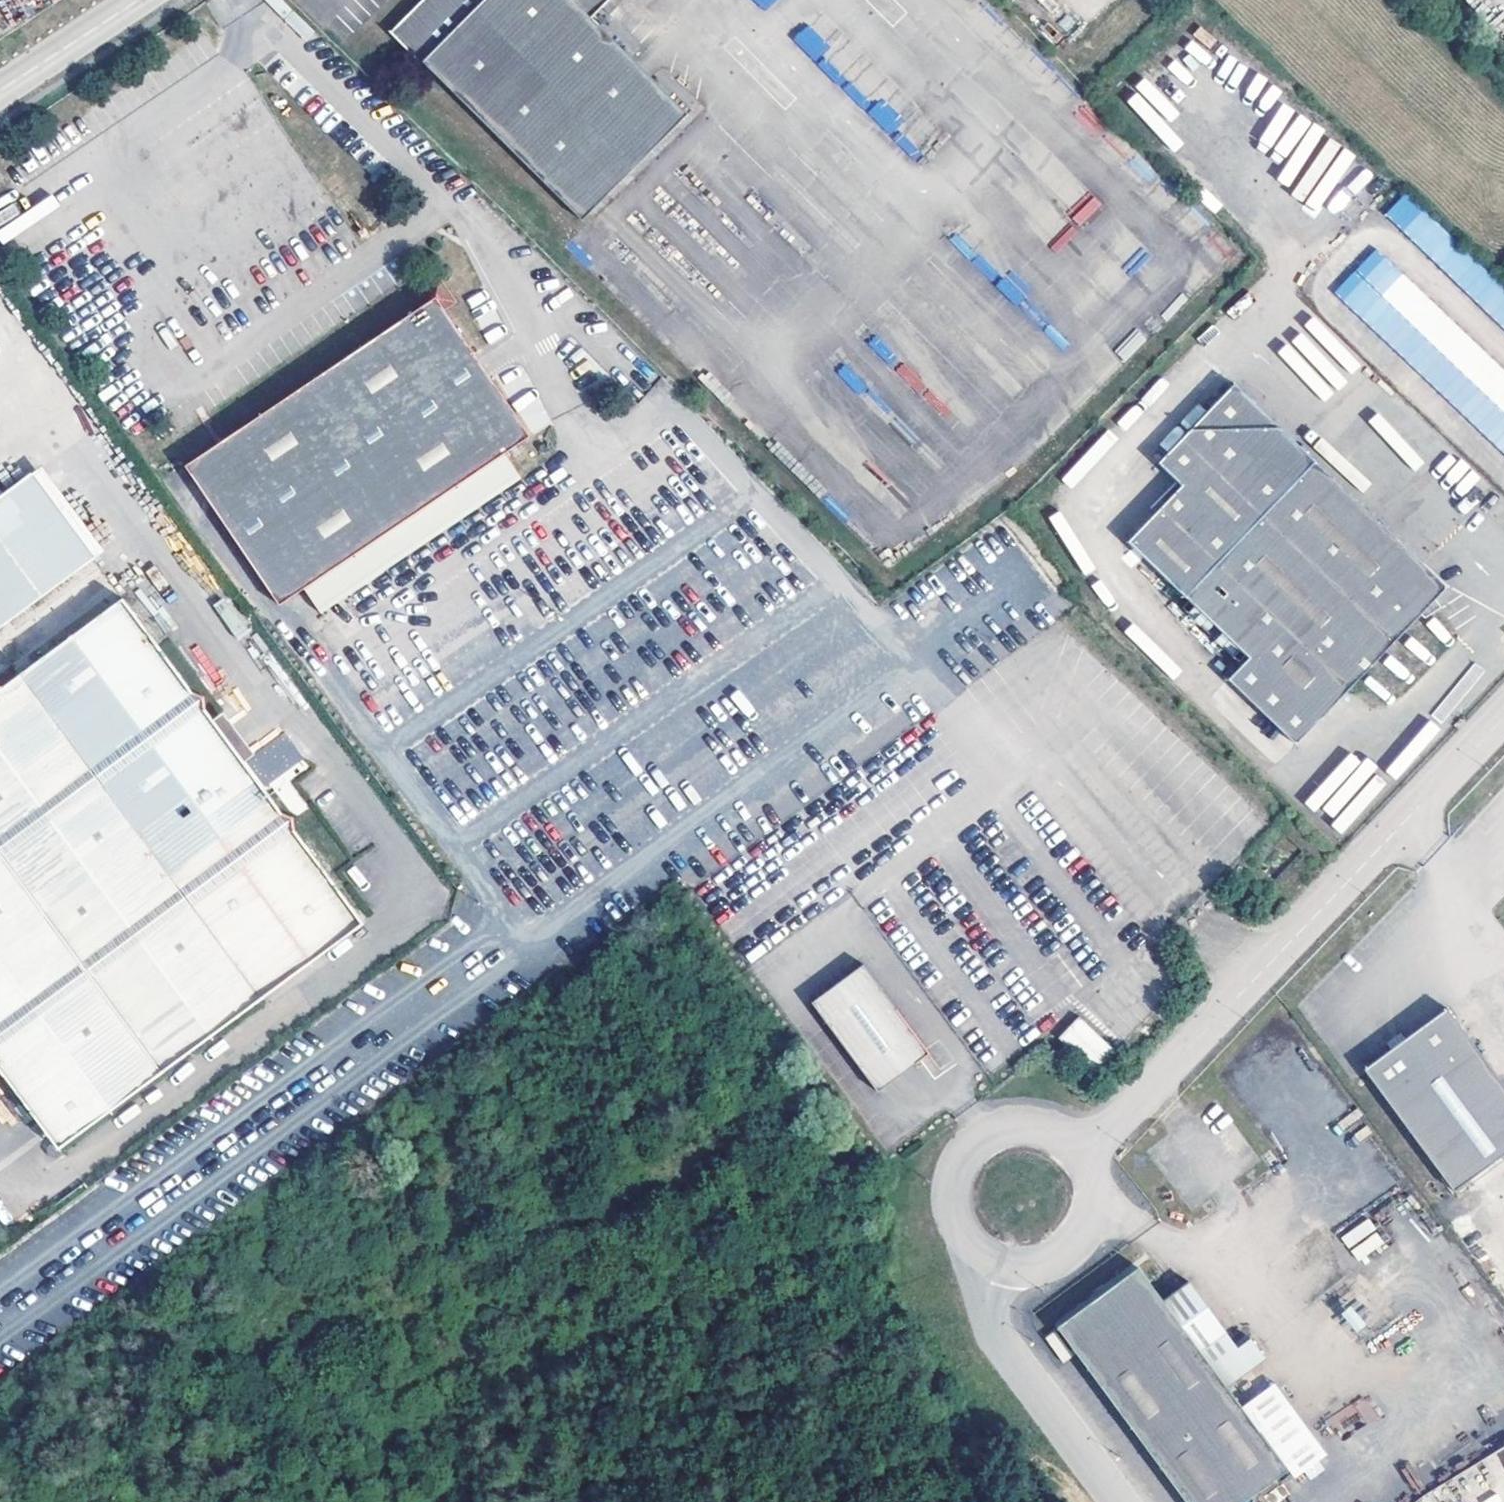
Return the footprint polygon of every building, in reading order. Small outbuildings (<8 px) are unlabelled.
[(387,42),(417,72),(419,70),(578,228),(684,120),(587,26),(598,14),(606,22),(615,13),(606,5),(611,0),(428,0),(387,42)] [(774,0),(754,0),(764,10),(774,0)] [(1071,174),(1050,195),(1087,232),(1108,210),(1071,174)] [(1385,214),(1503,329),(1503,287),(1405,192),(1385,214)] [(1503,455),(1503,369),(1377,246),(1334,290),(1503,455)] [(424,308),(187,469),(282,609),(307,592),(323,617),(522,479),(506,455),(532,437),(481,364),(446,313),(458,305),(440,279),(416,296),(424,308)] [(532,389),(515,399),(533,431),(550,421),(532,389)] [(1289,747),(1416,615),(1420,619),(1436,608),(1431,600),(1442,588),(1229,389),(1155,470),(1178,491),(1125,549),(1237,653),(1215,677),(1289,747)] [(0,501),(0,634),(94,562),(31,478),(0,501)] [(368,925),(298,831),(296,820),(285,815),(209,713),(207,702),(196,697),(125,603),(7,691),(0,693),(0,1067),(60,1145),(56,1148),(55,1157),(58,1161),(63,1163),(70,1158),(65,1152),(368,925)] [(862,967),(810,1005),(877,1095),(928,1057),(862,967)] [(1438,998),(1396,1030),(1382,1041),(1354,1061),(1445,1183),(1503,1138),(1503,1087),(1438,998)] [(1058,1038),(1095,1072),(1116,1051),(1079,1016),(1058,1038)] [(1377,1035),(1382,1041),(1396,1030),(1392,1024),(1377,1035)] [(1049,1336),(1172,1501),(1252,1501),(1282,1480),(1130,1274),(1049,1336)] [(1330,1419),(1342,1435),(1375,1413),(1363,1396),(1330,1419)]
